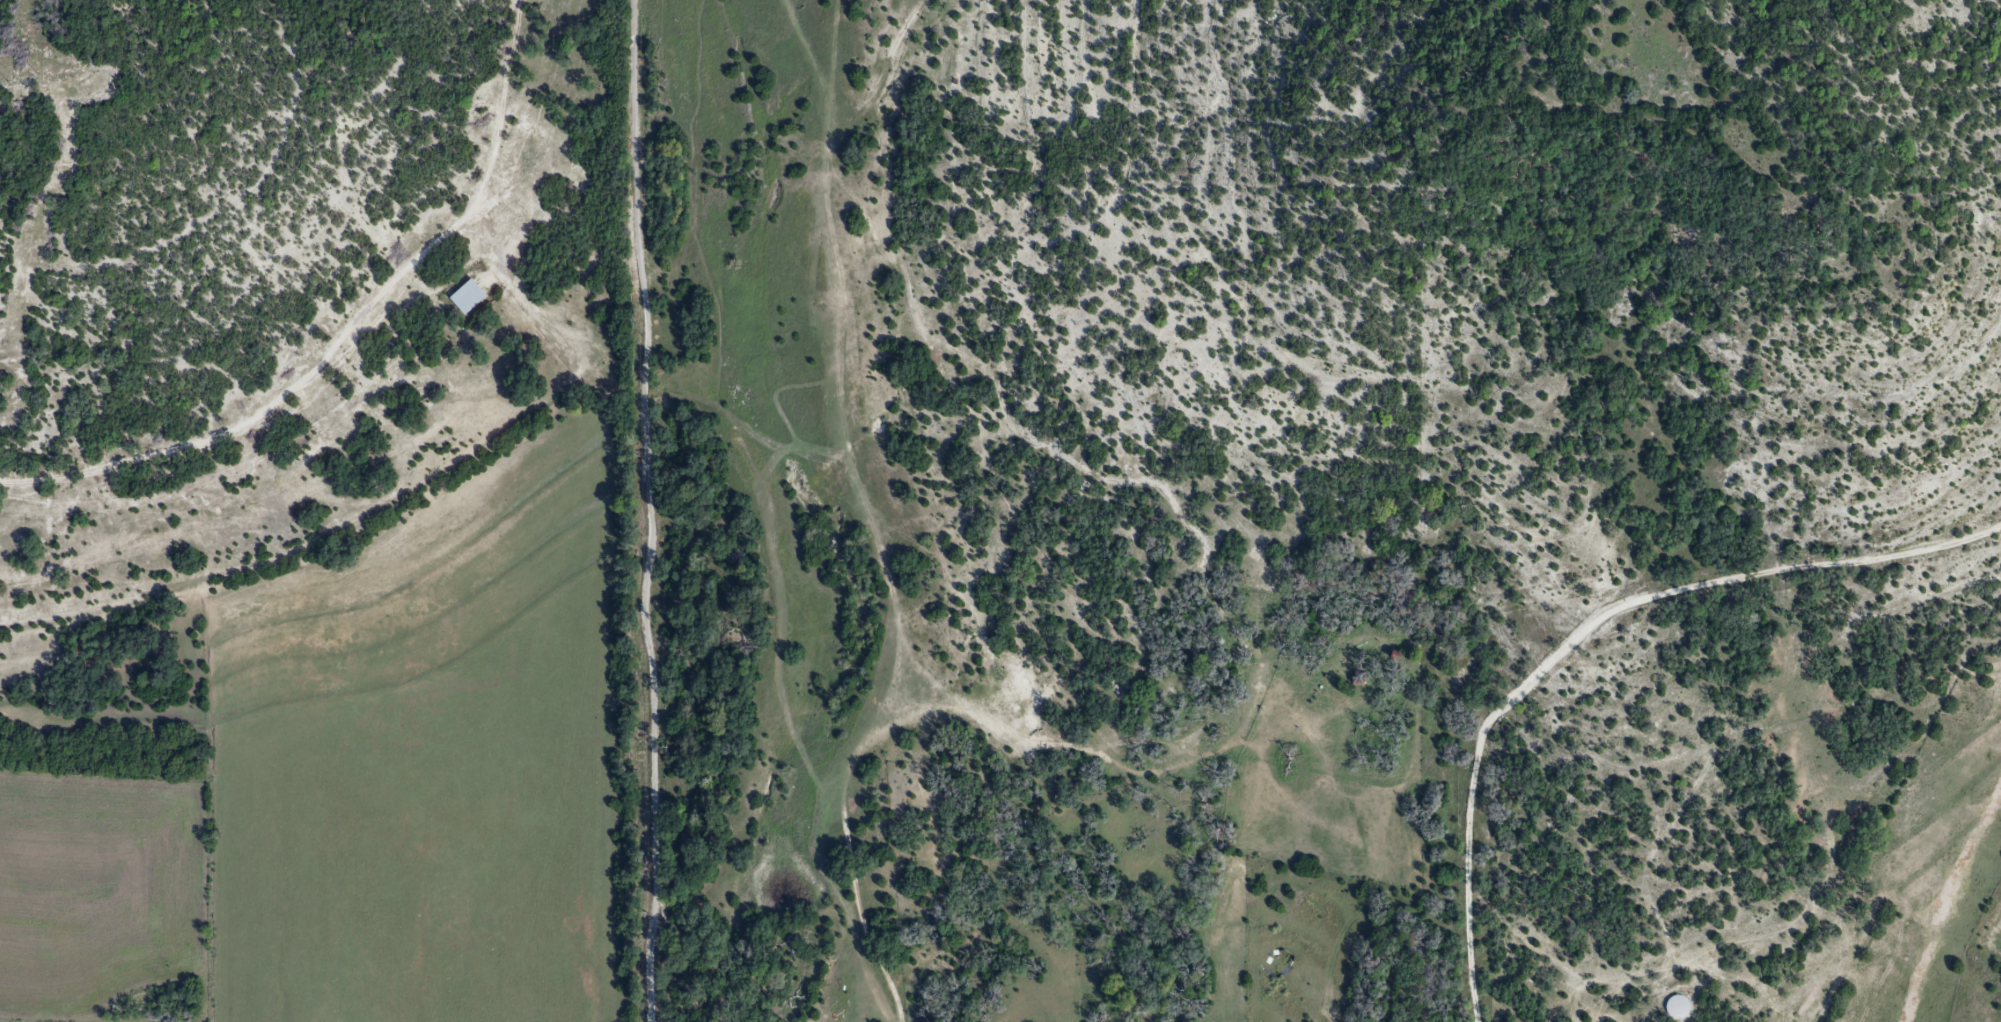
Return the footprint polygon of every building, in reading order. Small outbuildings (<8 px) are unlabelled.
[(449,300),(465,318),(487,298),(471,280),(449,300)] [(1691,1004),(1674,995),(1664,1012),(1681,1021),(1691,1004)]
